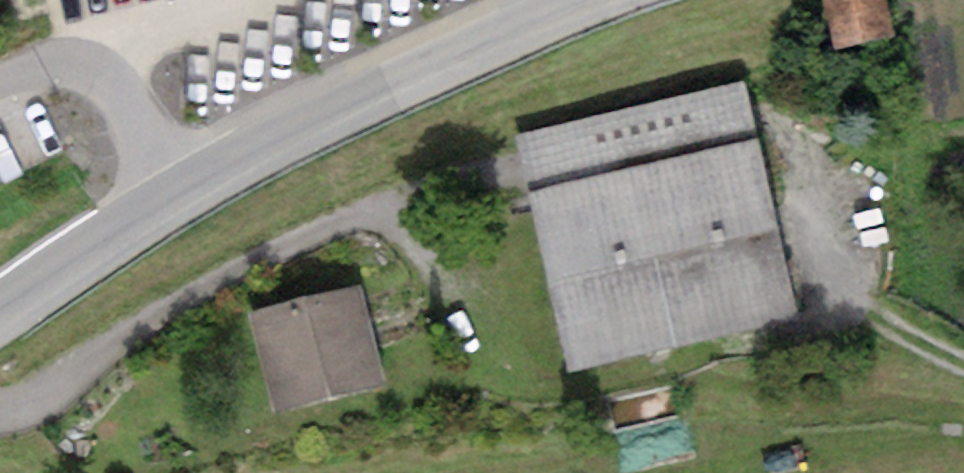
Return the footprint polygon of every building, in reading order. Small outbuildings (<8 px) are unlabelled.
[(842,45),(889,33),(881,0),(831,0),(842,45)] [(532,200),(756,152),(743,91),(519,139),(532,200)] [(532,200),(570,380),(795,331),(756,152),(532,200)] [(352,295),(246,323),(270,415),(376,388),(352,295)]
